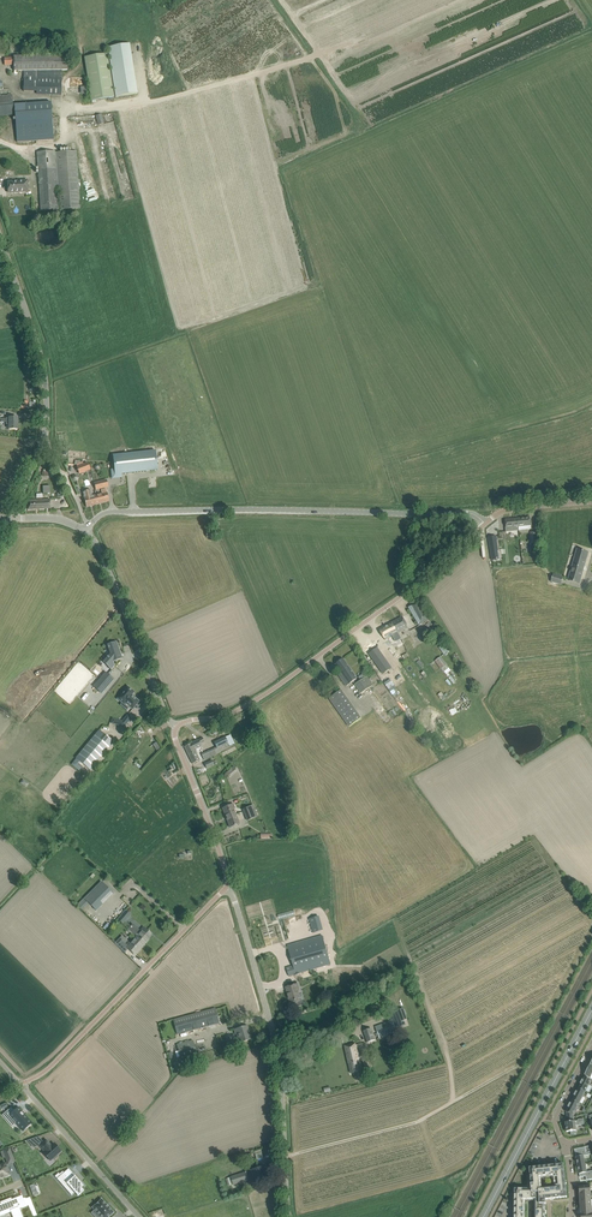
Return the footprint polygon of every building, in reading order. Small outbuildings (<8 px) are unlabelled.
[(130,43),(108,47),(116,97),(138,93),(130,43)] [(108,54),(84,57),(90,100),(114,96),(108,54)] [(13,57),(4,57),(4,65),(13,65),(13,71),(21,71),(21,76),(23,76),(23,92),(36,92),(36,95),(61,95),(62,70),(67,70),(67,55),(13,56),(13,57)] [(0,96),(0,116),(14,114),(12,95),(0,96)] [(51,102),(14,105),(17,142),(54,140),(51,102)] [(101,113),(96,115),(99,125),(105,123),(101,113)] [(76,153),(37,156),(41,211),(80,208),(76,153)] [(27,180),(7,182),(8,192),(19,191),(19,192),(28,192),(27,180)] [(9,430),(18,430),(18,418),(9,418),(9,419),(6,419),(6,425),(9,425),(9,430)] [(115,475),(157,470),(155,450),(113,455),(115,475)] [(87,463),(77,467),(79,473),(90,469),(87,463)] [(108,487),(106,480),(94,483),(96,489),(108,487)] [(102,494),(93,496),(95,505),(109,501),(106,489),(102,490),(102,494)] [(86,507),(95,505),(93,496),(92,496),(90,490),(83,492),(84,498),(86,507)] [(28,509),(37,509),(50,508),(50,499),(27,501),(28,509)] [(519,518),(520,530),(531,529),(530,517),(519,518)] [(520,530),(519,518),(505,520),(506,531),(520,530)] [(496,535),(488,537),(493,560),(500,558),(496,535)] [(580,584),(588,553),(577,549),(569,581),(580,584)] [(552,574),(550,582),(561,585),(563,578),(552,574)] [(429,619),(417,602),(408,608),(420,625),(429,619)] [(408,628),(403,617),(392,623),(398,633),(408,628)] [(385,640),(398,633),(392,623),(380,630),(385,640)] [(409,635),(405,638),(409,642),(411,645),(415,642),(409,635)] [(114,652),(109,658),(107,657),(107,658),(108,658),(104,662),(109,666),(108,667),(111,670),(115,666),(113,662),(123,658),(117,641),(107,645),(107,646),(107,647),(108,647),(108,648),(108,649),(109,650),(113,649),(114,652)] [(409,642),(403,646),(408,652),(413,647),(411,645),(409,642)] [(378,648),(370,653),(383,672),(391,666),(378,648)] [(441,656),(435,660),(441,669),(447,664),(441,656)] [(346,686),(357,679),(343,659),(335,664),(341,671),(337,674),(346,686)] [(105,672),(93,686),(101,694),(114,679),(105,672)] [(367,677),(355,685),(361,693),(373,686),(367,677)] [(139,701),(131,695),(134,692),(128,687),(117,699),(123,703),(124,702),(132,709),(139,701)] [(341,690),(329,698),(349,727),(361,718),(341,690)] [(452,715),(458,712),(456,707),(450,710),(452,715)] [(112,718),(111,723),(124,727),(131,719),(127,715),(122,721),(112,718)] [(90,770),(106,751),(113,742),(99,731),(76,758),(90,770)] [(230,735),(214,742),(216,747),(219,752),(229,747),(229,746),(234,744),(230,735)] [(205,742),(202,737),(184,747),(188,755),(196,752),(195,749),(201,746),(200,744),(205,742)] [(213,748),(201,754),(204,760),(216,754),(213,748)] [(200,760),(196,752),(188,755),(192,764),(200,760)] [(233,767),(224,774),(227,777),(236,770),(233,767)] [(233,804),(222,809),(230,828),(239,824),(234,809),(235,809),(233,804)] [(253,805),(242,809),(247,821),(258,817),(253,805)] [(84,899),(96,911),(113,894),(101,882),(84,899)] [(83,900),(77,906),(81,910),(87,904),(83,900)] [(122,924),(122,923),(127,919),(123,915),(118,920),(122,924)] [(312,932),(323,930),(321,916),(310,918),(312,932)] [(128,929),(137,937),(145,943),(148,940),(147,939),(151,934),(143,927),(140,931),(132,924),(128,929)] [(322,935),(287,945),(293,966),(286,968),(289,976),(331,964),(322,935)] [(145,943),(137,937),(128,947),(118,939),(114,943),(124,953),(128,949),(135,955),(145,943)] [(297,984),(286,987),(289,999),(291,1007),(298,1005),(298,1006),(302,1005),(303,1004),(302,1001),(300,1000),(298,990),(299,990),(297,984)] [(402,1006),(411,1003),(405,984),(396,988),(402,1006)] [(219,1007),(173,1019),(177,1034),(219,1023),(223,1022),(219,1007)] [(378,1026),(375,1027),(379,1038),(397,1032),(395,1028),(406,1024),(404,1021),(407,1020),(403,1008),(398,1010),(398,1011),(393,1012),(396,1019),(392,1020),(389,1022),(378,1026)] [(240,1042),(251,1039),(250,1039),(247,1031),(248,1030),(247,1026),(234,1030),(236,1034),(238,1034),(240,1042)] [(371,1029),(364,1031),(367,1042),(375,1040),(371,1029)] [(178,1045),(182,1059),(196,1055),(192,1042),(178,1045)] [(353,1044),(344,1045),(346,1054),(351,1074),(356,1072),(358,1078),(362,1077),(361,1071),(356,1049),(355,1043),(353,1044)] [(578,1088),(585,1092),(591,1080),(584,1076),(578,1088)] [(578,1088),(571,1100),(579,1104),(585,1092),(578,1088)] [(565,1111),(566,1112),(573,1115),(579,1104),(571,1100),(565,1111)] [(7,1117),(9,1115),(23,1131),(32,1123),(18,1107),(14,1111),(11,1107),(4,1114),(7,1117)] [(573,1115),(566,1112),(568,1122),(565,1122),(566,1132),(571,1131),(571,1134),(576,1134),(575,1131),(576,1131),(575,1125),(584,1124),(584,1120),(574,1121),(573,1115)] [(50,1161),(53,1158),(54,1160),(58,1156),(57,1155),(61,1151),(54,1143),(51,1146),(46,1139),(39,1146),(44,1152),(43,1153),(50,1161)] [(576,1157),(577,1165),(585,1164),(584,1156),(590,1154),(590,1152),(586,1152),(585,1147),(575,1149),(576,1153),(575,1153),(576,1157)] [(5,1158),(12,1155),(9,1148),(3,1151),(5,1158)] [(261,1150),(255,1151),(257,1159),(264,1157),(261,1150)] [(9,1175),(7,1171),(4,1164),(0,1165),(0,1178),(9,1175)] [(531,1189),(514,1188),(514,1216),(523,1216),(523,1198),(533,1198),(533,1216),(545,1216),(545,1204),(546,1204),(546,1199),(567,1197),(563,1164),(529,1168),(531,1184),(530,1184),(531,1189)] [(585,1164),(577,1165),(579,1174),(580,1177),(585,1176),(586,1180),(591,1179),(591,1171),(587,1172),(585,1164)] [(257,1181),(266,1179),(263,1171),(265,1171),(263,1166),(251,1170),(254,1179),(256,1178),(257,1181)] [(78,1196),(83,1191),(84,1191),(81,1188),(81,1187),(82,1186),(83,1185),(75,1176),(70,1180),(63,1171),(59,1174),(58,1173),(55,1176),(64,1187),(68,1184),(77,1195),(78,1196)] [(233,1184),(234,1185),(249,1180),(247,1172),(226,1179),(228,1186),(233,1184)] [(0,1204),(0,1210),(1,1209),(3,1214),(9,1212),(10,1212),(12,1211),(14,1216),(23,1216),(22,1216),(21,1216),(21,1215),(19,1210),(18,1209),(21,1208),(28,1205),(25,1198),(23,1198),(22,1195),(18,1197),(19,1200),(13,1203),(11,1198),(0,1202),(1,1204),(0,1204)] [(101,1199),(92,1207),(92,1208),(94,1210),(91,1213),(95,1216),(98,1214),(101,1216),(108,1216),(113,1213),(114,1212),(113,1212),(102,1199),(101,1199)]
